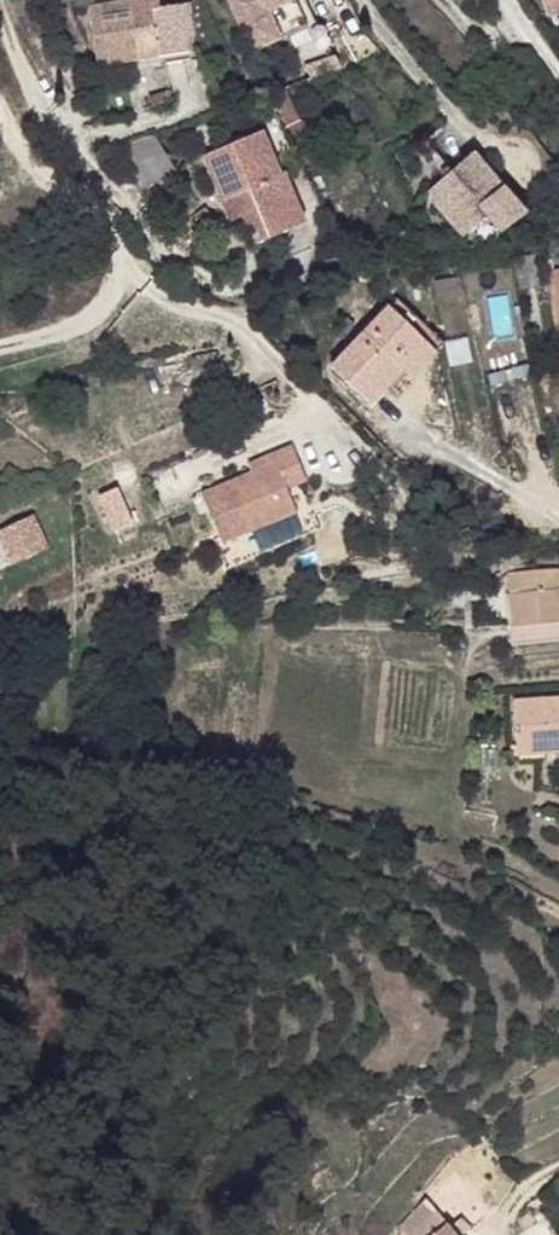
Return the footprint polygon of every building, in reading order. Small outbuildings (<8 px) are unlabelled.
[(88,7),(97,66),(158,57),(158,63),(176,60),(190,58),(188,40),(195,39),(190,4),(159,9),(158,0),(133,0),(88,7)] [(262,53),(316,25),(303,0),(235,0),(262,53)] [(300,121),(285,89),(270,94),(285,128),(300,121)] [(171,101),(169,91),(148,96),(151,107),(171,101)] [(279,174),(261,132),(204,155),(222,200),(234,195),(243,217),(254,244),(295,228),(273,177),(279,174)] [(525,212),(473,152),(425,194),(463,236),(486,216),(501,233),(525,212)] [(304,223),(283,173),(279,174),(273,177),(295,228),(304,223)] [(243,217),(234,195),(222,200),(231,221),(243,217)] [(443,344),(396,297),(388,306),(427,344),(436,353),(441,346),(443,344)] [(427,344),(388,306),(331,367),(370,404),(401,371),(427,344)] [(436,353),(427,344),(401,371),(410,379),(436,353)] [(268,455),(199,494),(226,540),(295,500),(282,477),(301,467),(283,436),(263,447),(268,455)] [(246,466),(268,455),(263,447),(242,459),(246,466)] [(0,523),(0,543),(8,559),(42,542),(26,511),(0,523)] [(509,574),(515,625),(511,626),(512,645),(558,640),(558,570),(533,571),(509,574)] [(513,701),(516,748),(544,746),(544,752),(558,751),(558,698),(513,701)] [(478,1186),(465,1171),(459,1176),(455,1170),(439,1187),(451,1204),(478,1186)] [(448,1224),(449,1224),(428,1198),(399,1228),(401,1234),(456,1234),(448,1224)] [(460,1217),(449,1226),(457,1234),(462,1234),(470,1228),(460,1217)]
